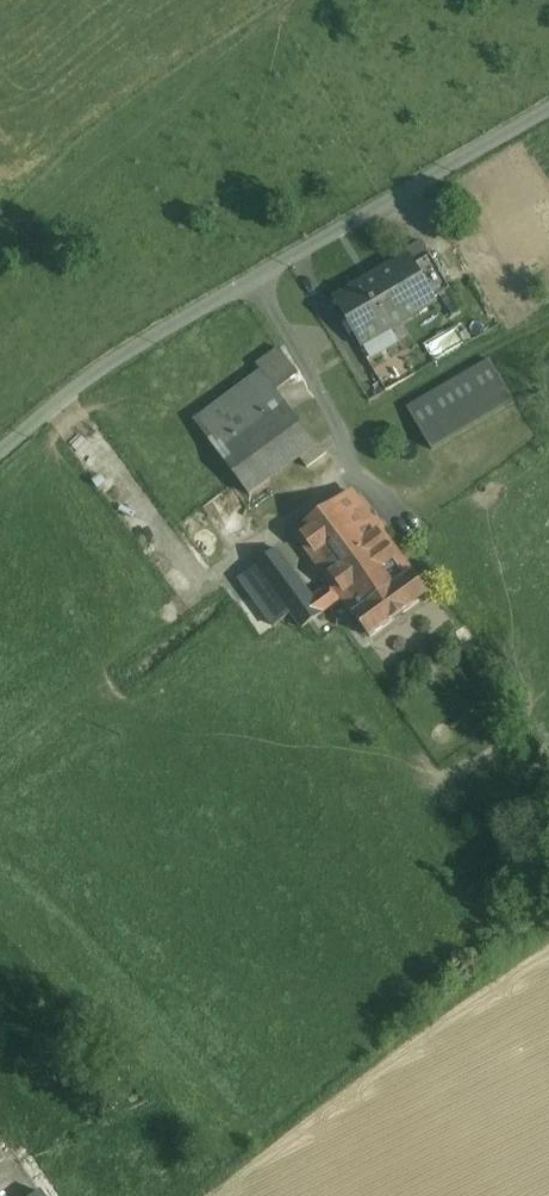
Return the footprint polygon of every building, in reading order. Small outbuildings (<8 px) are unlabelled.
[(423,242),(407,252),(410,257),(415,266),(431,256),(423,242)] [(431,256),(415,266),(434,299),(451,289),(431,256)] [(411,263),(369,287),(366,282),(336,300),(363,346),(365,345),(361,339),(387,323),(391,330),(437,303),(434,299),(415,266),(410,257),(408,258),(411,263)] [(298,375),(279,349),(257,365),(263,373),(276,391),(298,375)] [(490,360),(408,409),(433,450),(515,402),(490,360)] [(263,373),(196,422),(221,456),(288,406),(276,391),(263,373)] [(320,443),(300,458),(308,469),(328,454),(320,443)] [(398,555),(352,493),(296,534),(333,585),(342,597),(344,600),(398,555)] [(313,599),(278,551),(257,566),(291,613),(303,629),(342,597),(333,585),(313,599)] [(398,555),(344,600),(356,617),(413,574),(398,555)] [(291,613),(257,566),(240,579),(274,626),(291,613)] [(413,574),(356,617),(372,638),(429,595),(413,574)]
